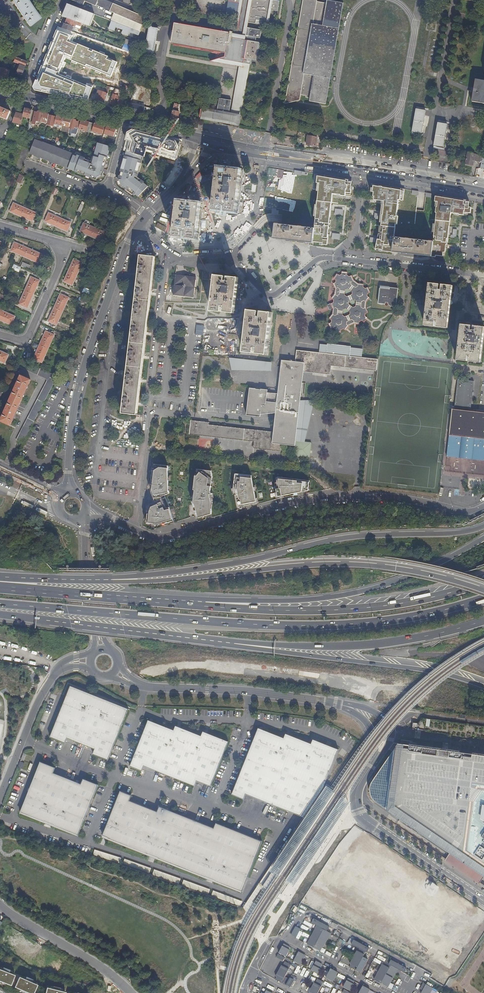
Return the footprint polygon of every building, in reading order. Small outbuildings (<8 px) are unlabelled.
[(40,17),(37,14),(33,9),(30,4),(27,0),(13,0),(14,2),(19,10),(23,17),(30,25),(40,17)] [(83,5),(85,2),(96,6),(96,5),(110,11),(114,13),(143,26),(146,17),(133,12),(106,0),(71,0),(83,5)] [(106,0),(133,12),(137,0),(106,0)] [(237,32),(235,31),(233,31),(233,32),(230,31),(230,33),(230,34),(229,34),(229,33),(175,23),(171,43),(212,51),(212,53),(216,53),(218,54),(217,59),(215,60),(211,61),(210,62),(220,59),(227,60),(230,60),(241,62),(241,63),(243,63),(251,65),(252,60),(256,60),(259,42),(256,42),(256,38),(260,38),(262,30),(248,28),(248,23),(262,25),(263,21),(269,22),(271,10),(275,11),(273,23),(272,27),(273,27),(274,23),(276,11),(278,11),(279,1),(277,0),(275,0),(243,0),(237,32)] [(235,31),(237,32),(243,0),(240,0),(235,31)] [(316,0),(303,0),(303,2),(302,9),(301,11),(300,17),(299,20),(298,24),(298,31),(298,34),(297,36),(296,40),(295,45),(294,49),(294,55),(293,59),(292,63),(291,67),(290,72),(290,76),(289,84),(288,86),(287,91),(286,97),(285,102),(286,102),(286,100),(287,96),(293,95),(293,100),(299,100),(299,95),(305,96),(305,97),(310,98),(309,101),(325,104),(326,98),(335,47),(340,18),(343,2),(340,2),(330,0),(327,0),(326,3),(321,2),(321,3),(315,3),(316,0)] [(68,4),(63,17),(68,19),(74,21),(74,15),(77,17),(77,15),(92,21),(95,14),(68,4)] [(143,26),(114,13),(111,21),(112,21),(140,32),(143,26)] [(74,15),(74,21),(80,23),(82,24),(87,26),(88,23),(91,24),(92,21),(77,15),(77,17),(74,15)] [(74,26),(75,27),(76,25),(81,27),(82,24),(80,23),(74,21),(68,19),(66,23),(74,26)] [(140,32),(112,21),(109,29),(115,31),(116,28),(123,30),(122,34),(128,36),(129,33),(139,36),(140,32)] [(63,29),(65,29),(72,32),(74,26),(66,23),(64,23),(63,24),(64,24),(63,29)] [(159,27),(150,26),(146,52),(155,53),(159,27)] [(24,66),(26,61),(15,57),(13,62),(19,64),(24,66)] [(21,75),(24,66),(19,64),(15,73),(21,75)] [(41,65),(34,90),(48,93),(50,85),(46,84),(51,68),(41,65)] [(7,79),(10,71),(10,70),(0,68),(0,77),(7,79)] [(61,72),(60,87),(68,87),(69,73),(61,72)] [(475,79),(472,101),(483,104),(483,81),(475,79)] [(119,98),(122,90),(116,89),(114,95),(114,94),(111,104),(117,106),(119,98)] [(95,100),(105,103),(108,94),(98,90),(95,100)] [(120,98),(119,98),(117,106),(116,108),(125,111),(126,105),(122,104),(123,100),(120,99),(120,98)] [(231,100),(219,98),(217,110),(229,112),(231,100)] [(175,103),(171,119),(176,120),(177,116),(178,116),(180,110),(178,110),(179,104),(175,103)] [(140,114),(150,115),(152,106),(141,104),(140,114)] [(7,119),(10,111),(0,107),(0,116),(7,119)] [(25,108),(25,109),(24,115),(23,117),(31,119),(32,110),(25,108)] [(425,112),(415,110),(411,133),(421,135),(425,112)] [(40,125),(43,112),(38,111),(38,113),(35,112),(33,124),(40,125)] [(13,122),(21,124),(23,117),(24,115),(17,113),(13,122)] [(49,114),(43,113),(41,121),(48,123),(49,115),(49,114)] [(49,115),(48,123),(47,125),(54,127),(55,124),(56,117),(49,115)] [(64,117),(57,116),(56,117),(55,124),(62,126),(62,125),(64,117)] [(72,119),(64,117),(62,125),(70,127),(72,119)] [(81,121),(72,119),(70,127),(69,132),(77,134),(79,129),(81,121)] [(82,120),(81,121),(79,129),(92,133),(93,130),(95,124),(82,120)] [(96,122),(95,124),(93,130),(103,134),(106,126),(96,122)] [(447,125),(437,124),(433,147),(443,149),(447,125)] [(117,129),(107,126),(105,133),(114,136),(117,129)] [(308,135),(306,145),(316,146),(316,142),(321,143),(323,135),(311,133),(310,136),(308,135)] [(155,140),(149,140),(149,137),(143,136),(142,148),(154,148),(155,140)] [(166,152),(167,148),(171,149),(172,143),(159,139),(156,149),(166,152)] [(102,176),(110,149),(98,145),(94,157),(92,161),(86,159),(86,158),(78,155),(78,156),(74,155),(75,154),(43,142),(35,140),(30,154),(97,179),(102,176)] [(142,156),(127,152),(119,180),(121,185),(135,195),(138,197),(148,186),(136,178),(142,156)] [(471,153),(468,152),(465,163),(472,165),(474,161),(475,154),(473,153),(473,155),(471,155),(471,153)] [(474,161),(481,163),(483,156),(475,154),(474,161)] [(213,211),(222,212),(223,208),(225,182),(226,170),(218,169),(214,200),(213,211)] [(241,171),(226,170),(225,182),(223,208),(222,212),(228,212),(236,213),(239,189),(240,182),(241,171)] [(281,225),(275,224),(274,237),(313,242),(323,243),(323,244),(327,245),(329,234),(328,234),(330,223),(331,224),(331,220),(330,220),(333,194),(341,195),(346,196),(346,194),(351,195),(352,182),(348,181),(349,180),(324,175),(324,177),(316,176),(315,183),(315,189),(319,189),(316,217),(315,223),(315,229),(281,225)] [(378,186),(373,185),(371,197),(373,198),(373,200),(381,201),(381,200),(383,200),(383,205),(382,215),(380,234),(379,241),(377,241),(375,249),(382,249),(382,251),(392,252),(392,251),(432,255),(431,257),(435,257),(436,256),(443,256),(444,244),(447,245),(451,213),(459,214),(459,215),(464,215),(464,212),(471,213),(471,207),(469,207),(469,202),(466,201),(466,200),(456,198),(456,200),(442,197),(435,196),(435,202),(438,202),(433,242),(394,237),(395,225),(397,225),(398,217),(396,216),(398,200),(402,200),(404,191),(401,190),(402,189),(378,185),(378,186)] [(176,237),(197,239),(201,204),(177,201),(174,237),(176,237)] [(10,212),(33,222),(36,213),(14,203),(10,212)] [(45,222),(67,232),(71,223),(49,213),(45,222)] [(80,232),(102,241),(106,233),(84,223),(80,232)] [(156,227),(165,231),(167,227),(158,223),(156,227)] [(38,263),(42,254),(15,242),(11,251),(29,259),(38,263)] [(123,413),(136,414),(138,400),(141,371),(143,357),(146,334),(151,289),(154,256),(141,255),(136,297),(132,335),(123,413)] [(64,282),(72,285),(82,263),(74,259),(64,282)] [(275,270),(275,264),(257,264),(257,272),(265,272),(265,277),(275,278),(275,270)] [(366,302),(369,298),(367,297),(367,294),(370,293),(368,288),(365,289),(363,287),(363,285),(358,284),(358,287),(355,288),(351,285),(351,282),(354,281),(352,276),(349,277),(347,275),(347,273),(342,272),(342,275),(339,276),(337,275),(334,279),(336,280),(336,283),(333,284),(335,289),(338,288),(340,289),(339,295),(337,296),(335,295),(331,299),(334,300),(333,303),(331,304),(333,309),(336,308),(338,310),(337,315),(335,316),(332,315),(329,319),(332,320),(331,323),(329,324),(331,329),(333,328),(336,330),(335,332),(340,333),(341,330),(343,329),(346,331),(349,327),(346,325),(347,322),(352,320),(354,321),(354,324),(359,325),(359,322),(362,321),(364,323),(367,318),(365,317),(365,314),(368,313),(366,308),(363,309),(361,307),(361,302),(364,301),(366,302)] [(183,297),(194,298),(196,277),(176,275),(173,296),(183,297)] [(236,314),(240,278),(229,277),(225,276),(217,275),(213,311),(221,312),(225,312),(226,312),(236,314)] [(19,304),(27,308),(40,281),(31,277),(19,304)] [(448,328),(453,286),(429,284),(425,325),(448,328)] [(378,304),(385,305),(385,302),(388,303),(388,304),(389,305),(390,306),(391,306),(392,306),(393,306),(394,306),(395,305),(395,306),(397,289),(389,288),(389,289),(387,289),(385,288),(380,287),(378,304)] [(56,325),(69,298),(60,294),(48,321),(56,325)] [(11,325),(15,316),(0,310),(0,320),(11,325)] [(266,354),(271,312),(261,311),(258,311),(248,310),(247,314),(246,324),(245,334),(243,352),(259,353),(266,354)] [(483,330),(483,327),(461,324),(457,360),(480,362),(481,354),(483,330)] [(204,326),(196,325),(195,335),(201,335),(203,335),(203,331),(204,326)] [(42,363),(54,335),(46,331),(33,359),(42,363)] [(377,359),(362,358),(363,349),(351,348),(351,347),(338,345),(338,344),(329,343),(329,344),(327,344),(327,345),(326,351),(322,350),(321,353),(319,353),(297,350),(295,362),(292,361),(292,360),(290,360),(290,361),(282,360),(279,381),(278,393),(267,392),(268,389),(250,387),(249,391),(258,392),(255,416),(260,417),(261,415),(261,411),(276,413),(273,432),(208,424),(209,422),(203,422),(201,434),(201,436),(254,442),(253,448),(280,452),(281,445),(295,446),(293,456),(309,458),(311,443),(295,441),(301,388),(303,372),(330,375),(331,366),(376,371),(377,359)] [(320,344),(319,353),(321,353),(322,350),(326,351),(327,345),(320,344)] [(5,363),(9,355),(0,351),(0,361),(5,363)] [(235,357),(233,357),(233,365),(271,368),(271,361),(257,360),(235,357)] [(17,440),(23,443),(37,415),(58,376),(53,374),(21,360),(18,367),(48,380),(31,413),(17,440)] [(1,421),(10,425),(30,380),(20,376),(1,421)] [(470,411),(474,381),(458,379),(454,409),(452,409),(448,444),(446,456),(483,460),(483,413),(470,411)] [(247,415),(255,416),(258,392),(249,391),(247,415)] [(189,434),(201,436),(201,434),(203,422),(191,420),(189,434)] [(168,466),(154,464),(151,485),(152,485),(152,492),(155,502),(150,504),(149,511),(150,511),(150,514),(148,513),(147,522),(153,523),(153,524),(158,524),(168,522),(168,523),(174,521),(170,507),(165,495),(169,493),(168,466)] [(251,474),(239,473),(239,478),(237,477),(236,485),(239,495),(240,500),(255,498),(251,474)] [(209,481),(200,475),(197,479),(195,479),(193,504),(199,519),(212,516),(212,506),(210,498),(212,498),(211,490),(208,489),(209,481)] [(296,476),(277,475),(279,485),(280,484),(281,490),(301,488),(302,479),(296,479),(296,476)] [(126,706),(122,705),(113,701),(102,696),(102,697),(93,693),(93,692),(69,682),(48,732),(63,739),(65,733),(87,743),(92,745),(90,750),(105,757),(109,749),(111,743),(127,706),(126,705),(126,706)] [(192,784),(208,785),(211,777),(216,765),(221,754),(224,746),(225,741),(226,740),(206,733),(206,734),(200,731),(200,733),(199,735),(179,727),(178,728),(173,725),(172,727),(171,729),(152,720),(151,721),(146,719),(143,724),(139,736),(129,760),(127,763),(139,768),(140,766),(141,763),(194,779),(192,784)] [(243,794),(300,818),(302,814),(310,803),(319,789),(326,774),(327,772),(336,750),(337,750),(337,749),(317,742),(316,743),(311,741),(309,745),(289,737),(283,735),(282,739),(262,731),(261,731),(259,730),(256,729),(244,757),(241,765),(236,776),(231,788),(229,794),(233,795),(240,799),(242,794),(243,794)] [(379,769),(375,775),(373,779),(370,783),(369,786),(369,788),(369,790),(369,793),(370,796),(371,799),(373,801),(374,802),(386,810),(390,805),(402,813),(398,818),(450,853),(457,858),(462,852),(472,859),(468,866),(478,873),(483,877),(483,755),(445,750),(408,746),(408,749),(405,748),(395,747),(386,760),(379,769)] [(37,756),(16,806),(40,817),(41,816),(50,820),(50,821),(74,831),(73,832),(74,832),(74,831),(95,781),(80,774),(78,779),(50,768),(52,763),(37,756)] [(129,792),(117,787),(99,831),(104,833),(103,834),(144,851),(144,850),(154,854),(153,855),(201,875),(201,874),(210,878),(210,879),(237,890),(236,891),(237,891),(237,890),(258,841),(212,821),(210,827),(155,804),(153,809),(126,797),(129,792)] [(390,805),(386,810),(398,818),(402,813),(390,805)] [(362,838),(334,882),(435,945),(456,911),(466,917),(472,906),(362,838)] [(450,853),(444,861),(459,870),(460,871),(479,884),(483,877),(478,873),(468,866),(472,859),(462,852),(457,858),(450,853)] [(295,927),(292,936),(298,938),(301,929),(295,927)] [(310,941),(308,945),(320,952),(322,947),(323,947),(328,939),(327,938),(329,933),(317,927),(315,932),(314,931),(309,940),(310,941)] [(351,938),(349,943),(368,952),(370,947),(351,938)] [(284,945),(279,954),(286,957),(288,953),(287,952),(290,948),(284,945)] [(357,954),(356,953),(351,962),(352,962),(350,967),(356,970),(366,953),(359,949),(357,954)] [(298,952),(294,961),(301,965),(304,958),(303,958),(304,955),(298,952)] [(316,961),(311,971),(318,974),(321,970),(320,969),(322,964),(316,961)] [(278,976),(276,980),(291,988),(294,981),(290,979),(289,980),(285,977),(291,965),(285,962),(283,967),(282,966),(277,975),(278,976)] [(378,976),(376,980),(388,987),(390,982),(391,982),(396,973),(395,973),(396,970),(384,964),(382,968),(381,968),(377,975),(378,976)] [(331,969),(326,978),(333,982),(336,978),(334,977),(337,972),(331,969)] [(0,971),(0,982),(9,985),(13,976),(0,971)] [(27,992),(32,992),(35,986),(18,978),(14,988),(27,992)] [(348,978),(344,988),(351,991),(353,987),(352,986),(355,981),(348,978)] [(310,992),(318,992),(324,982),(318,979),(315,984),(314,983),(309,992),(310,992)] [(422,984),(419,990),(421,991),(420,992),(429,992),(430,991),(429,991),(431,988),(422,984)]
